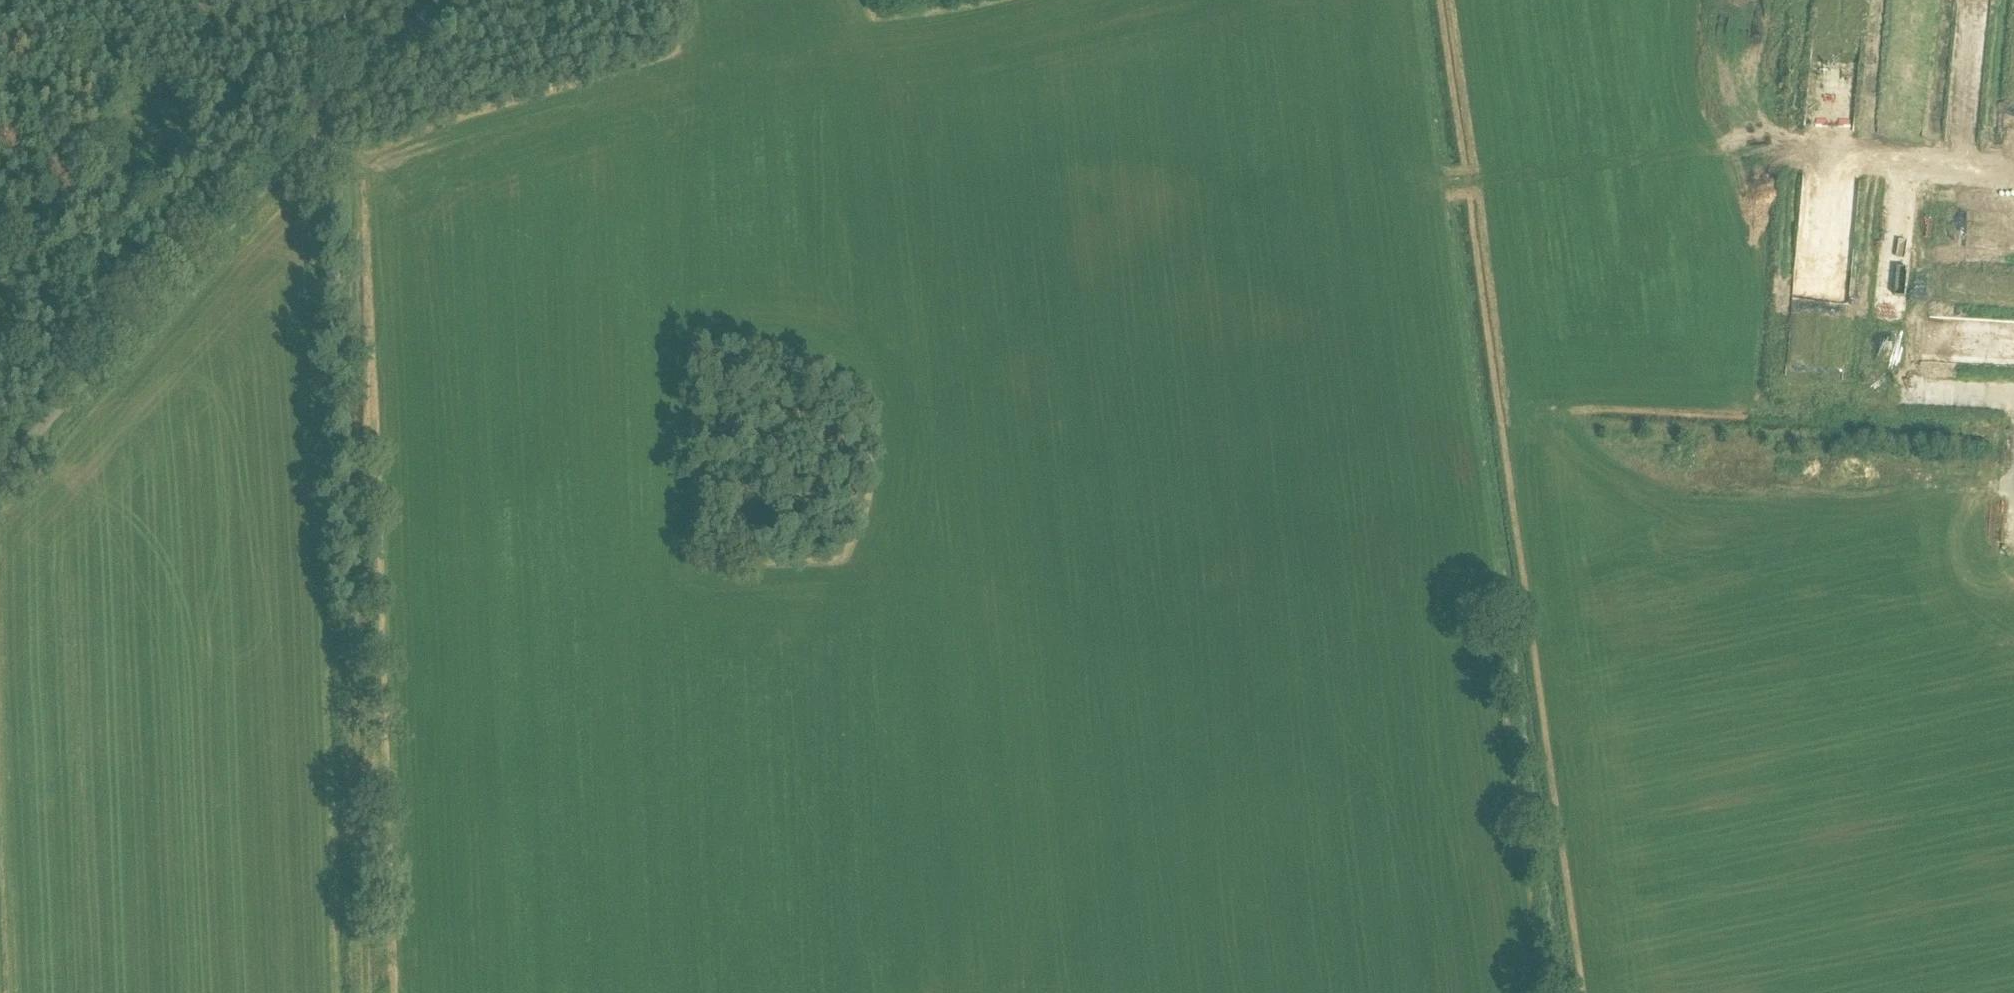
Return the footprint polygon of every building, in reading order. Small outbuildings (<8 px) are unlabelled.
[(1821,342),(1831,343),(1834,325),(1824,323),(1821,342)]
